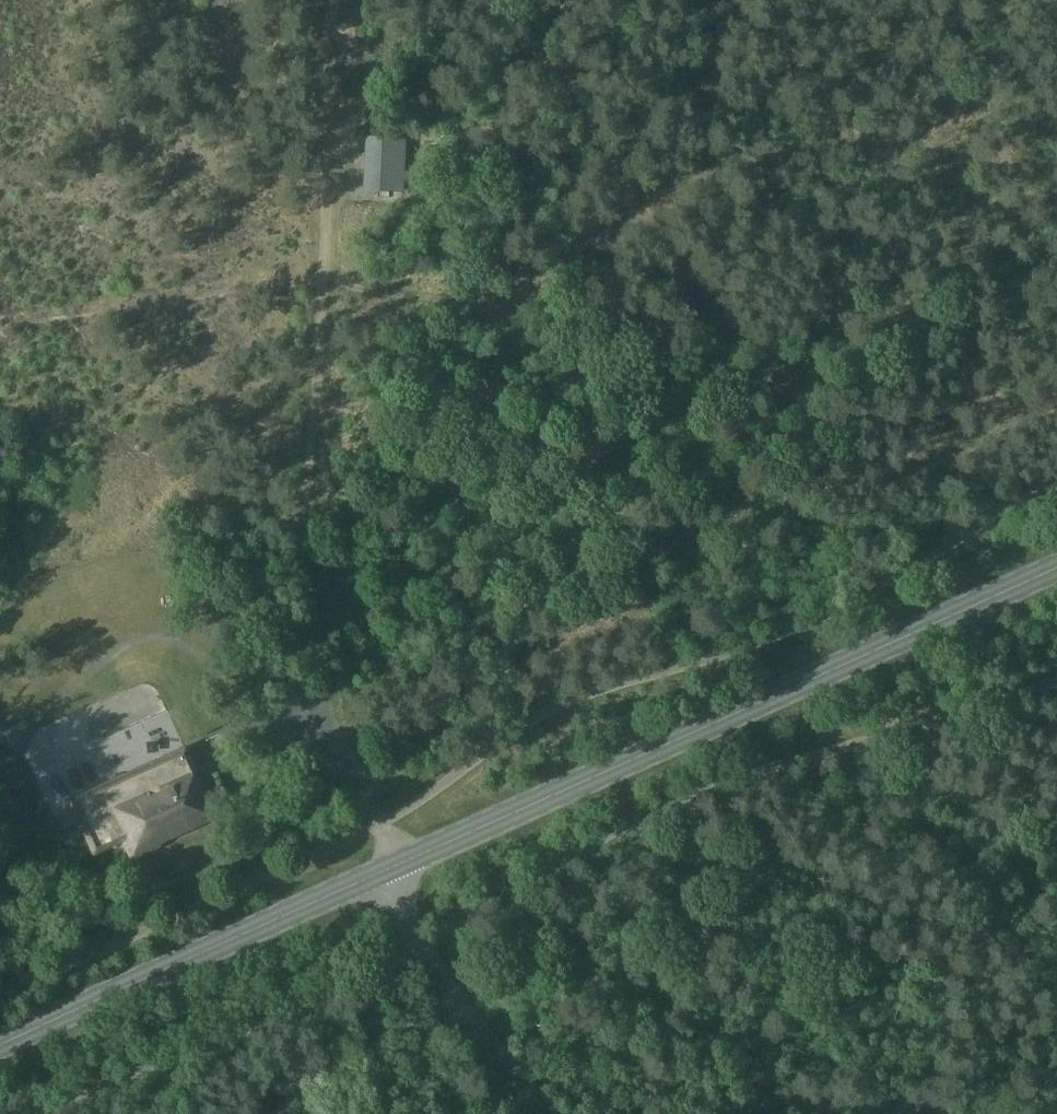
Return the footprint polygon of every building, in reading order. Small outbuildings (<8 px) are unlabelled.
[(141,731),(149,748),(169,738),(160,721),(141,731)] [(87,770),(118,763),(114,746),(83,753),(87,770)] [(215,817),(185,751),(74,803),(96,851),(125,837),(133,855),(215,817)]
